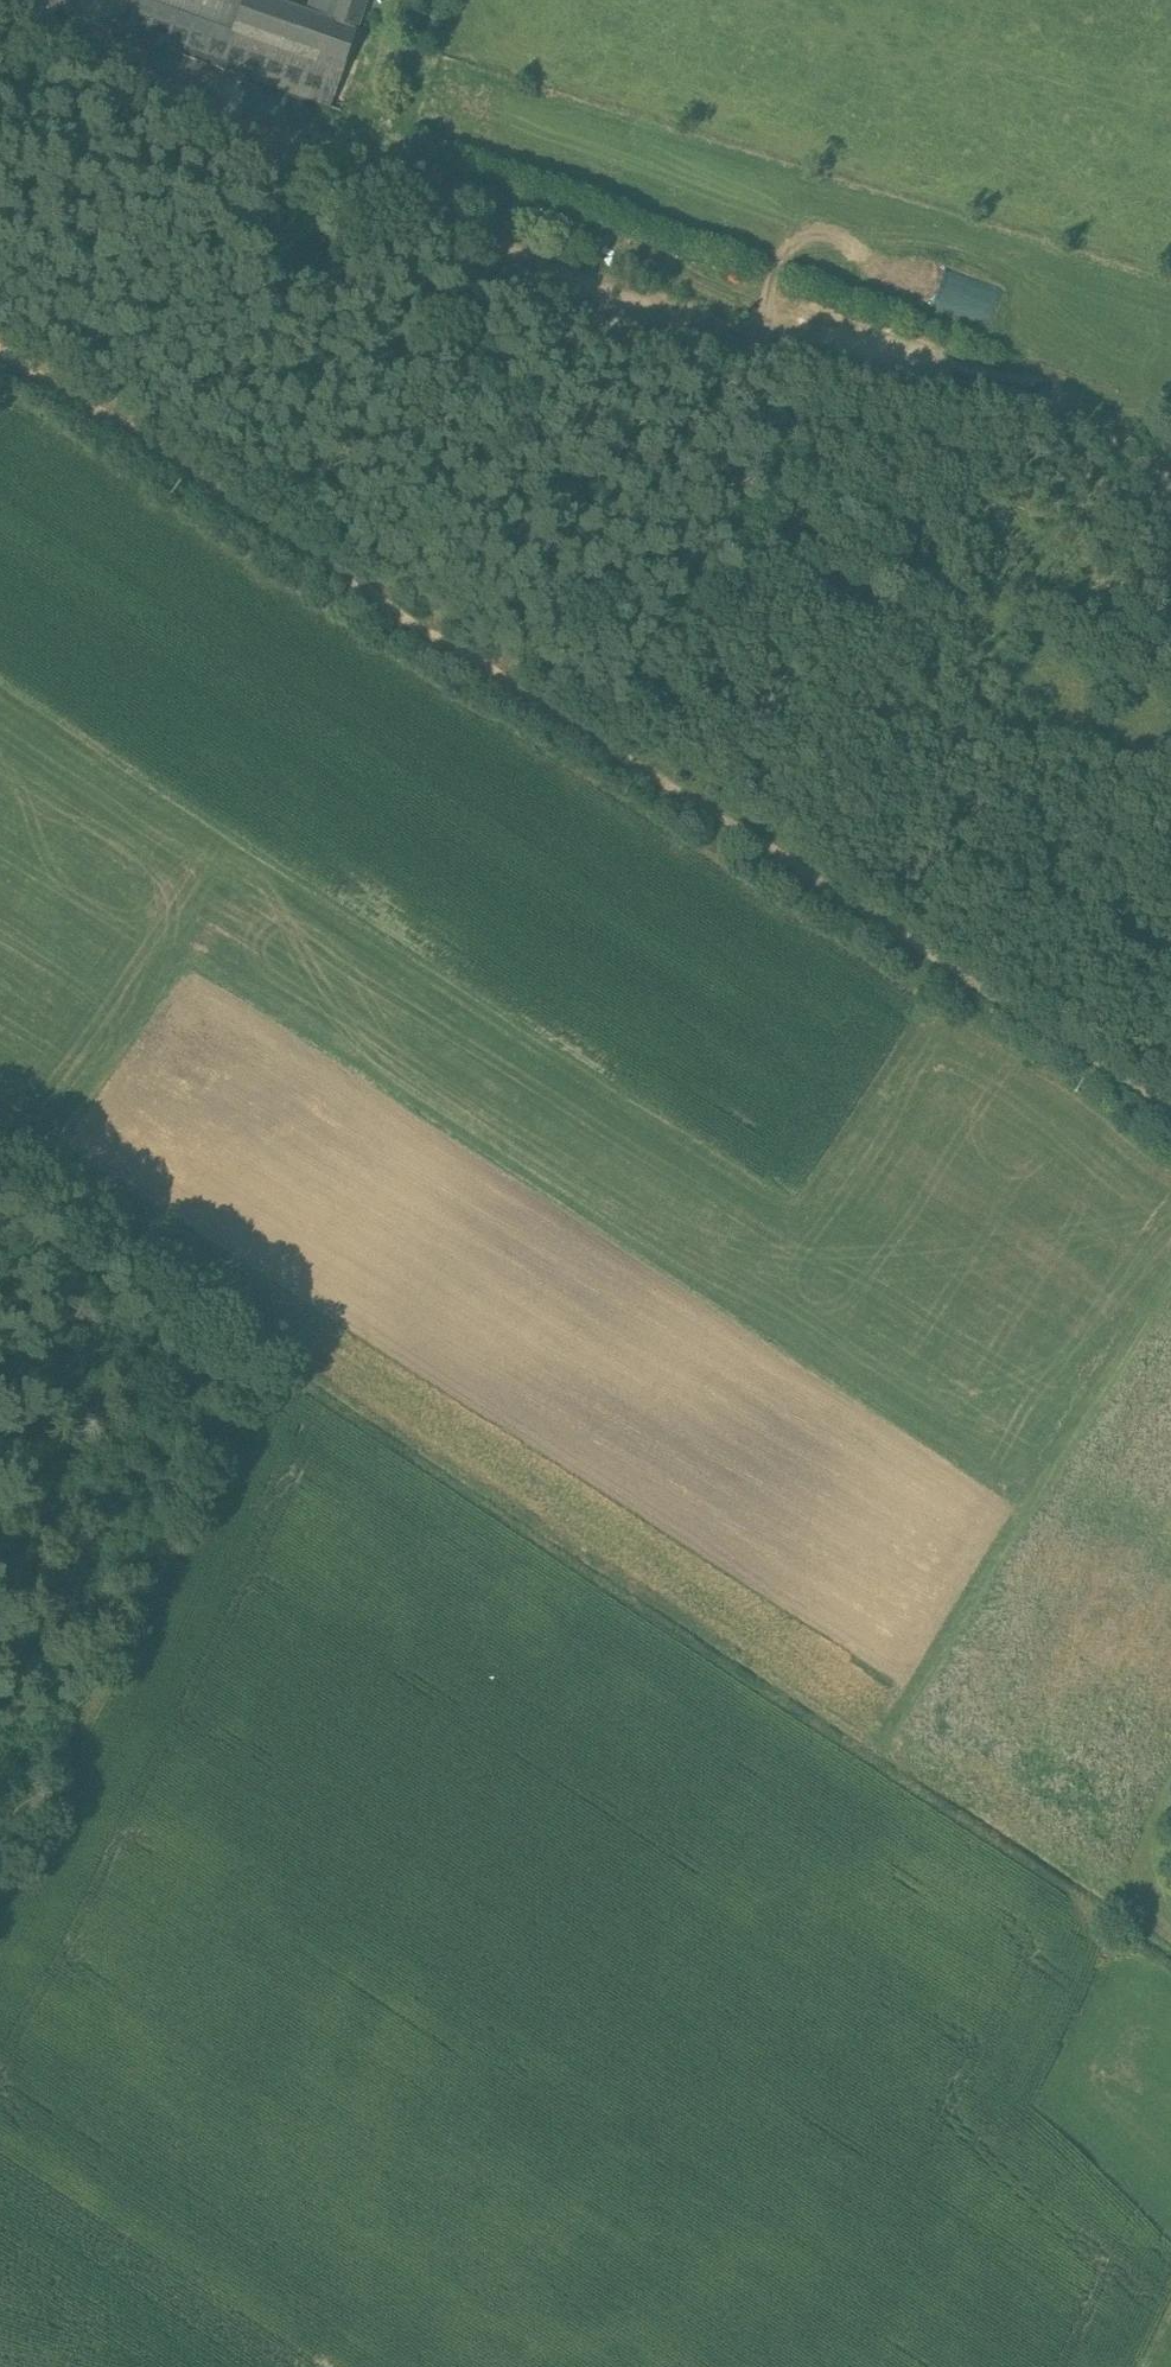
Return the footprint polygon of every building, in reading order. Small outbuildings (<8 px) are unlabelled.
[(285,0),(119,0),(110,25),(332,103),(360,16),(367,0),(312,0),(309,8),(285,0)]
